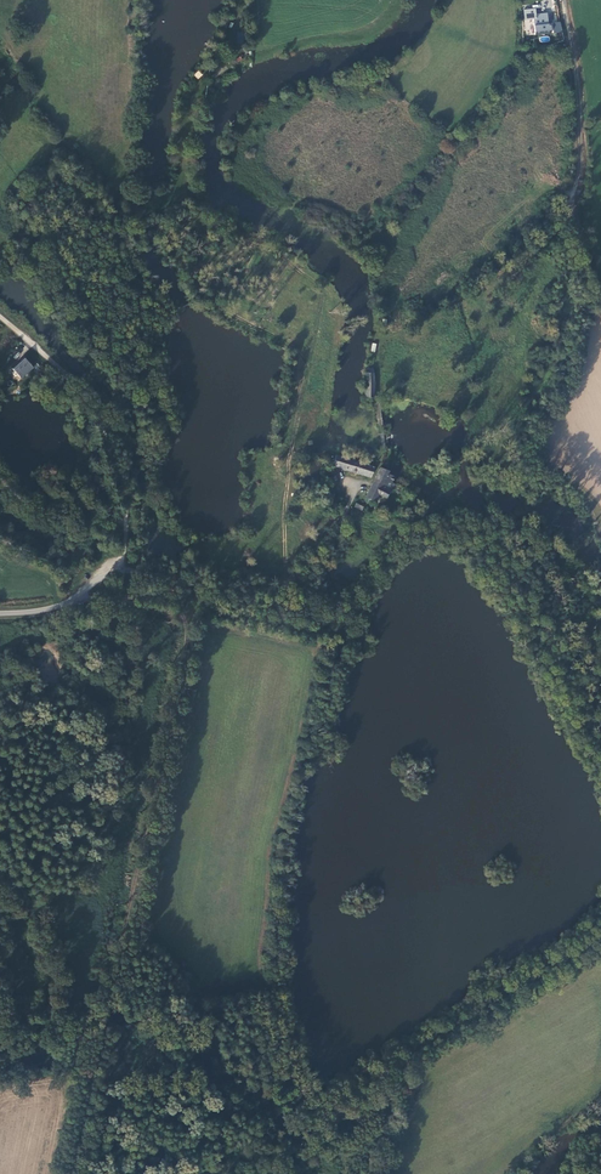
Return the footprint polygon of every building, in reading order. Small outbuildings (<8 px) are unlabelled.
[(534,9),(524,10),(526,21),(533,20),(536,34),(553,33),(552,24),(548,24),(547,13),(535,15),(534,9)] [(198,79),(203,74),(198,70),(194,75),(198,79)] [(34,367),(24,357),(12,368),(20,378),(27,371),(29,372),(34,367)] [(373,373),(365,373),(365,397),(373,397),(373,373)] [(371,477),(374,467),(336,455),(333,466),(371,477)] [(381,468),(366,497),(375,502),(379,495),(386,498),(392,488),(394,489),(396,485),(392,483),(395,477),(389,474),(390,472),(381,468)]
